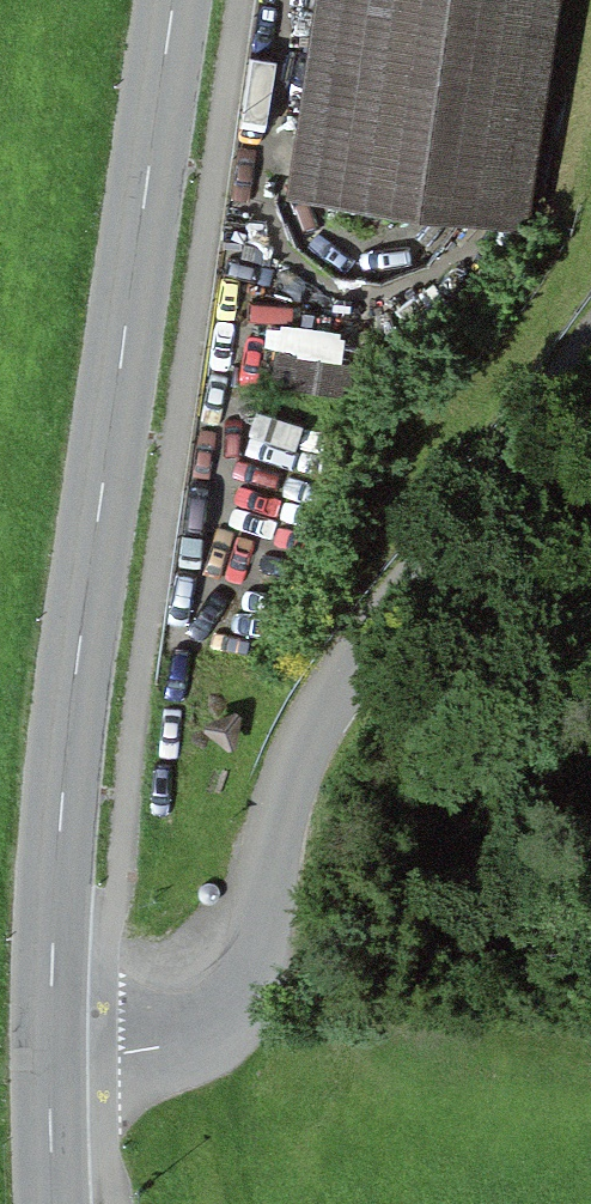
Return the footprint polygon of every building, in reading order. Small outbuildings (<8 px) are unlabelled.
[(297,192),(519,221),(548,0),(322,0),(297,192)]
